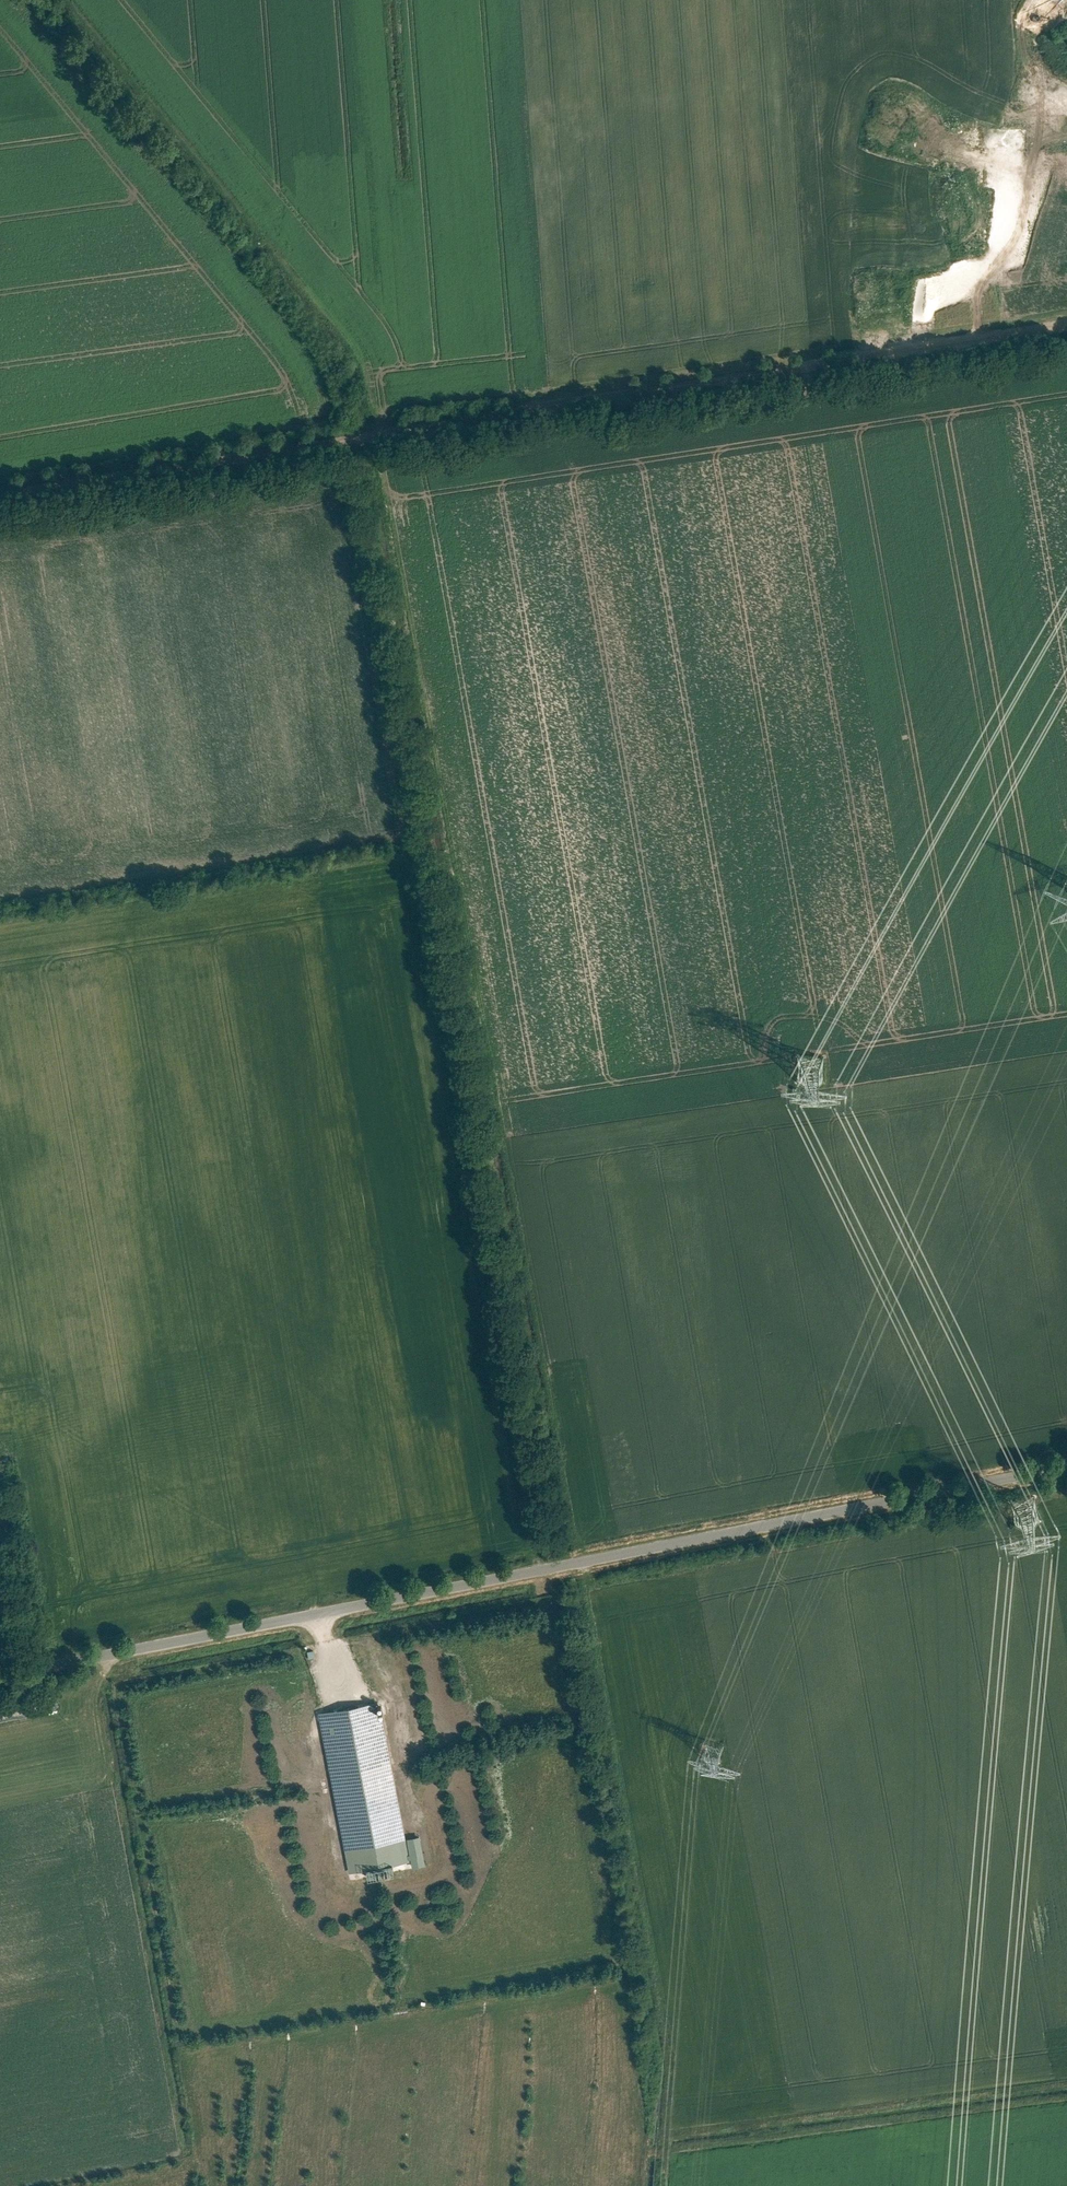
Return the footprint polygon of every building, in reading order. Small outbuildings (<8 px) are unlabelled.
[(376,1701),(318,1712),(348,1874),(410,1862),(410,1859),(409,1854),(383,1719),(379,1720),(376,1701)] [(420,1835),(407,1838),(410,1854),(409,1854),(410,1859),(411,1859),(412,1868),(425,1866),(420,1835)]
